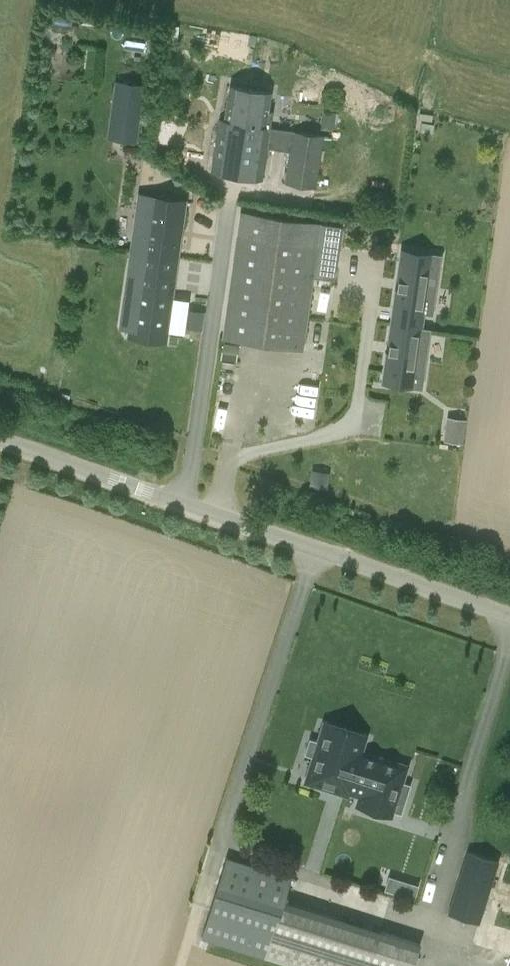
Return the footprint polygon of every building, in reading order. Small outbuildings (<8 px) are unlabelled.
[(115,81),(109,126),(139,130),(145,85),(115,81)] [(213,158),(211,170),(262,179),(267,146),(289,150),(284,182),(317,187),(325,135),(294,131),(269,127),(269,126),(265,125),(270,93),(230,87),(225,119),(225,120),(219,119),(213,158)] [(420,112),(419,119),(431,120),(432,114),(420,112)] [(134,236),(178,242),(184,201),(140,194),(134,236)] [(301,349),(319,224),(242,213),(224,338),(301,349)] [(433,315),(440,266),(399,260),(396,279),(398,280),(397,289),(395,289),(392,310),(433,315)] [(165,282),(132,278),(127,319),(160,323),(165,282)] [(202,327),(205,314),(192,311),(188,324),(202,327)] [(385,352),(383,372),(424,378),(431,328),(390,322),(387,343),(389,344),(388,353),(385,352)] [(446,416),(443,440),(462,443),(465,419),(446,416)] [(312,469),(311,485),(329,486),(330,470),(312,469)] [(365,735),(316,719),(312,731),(294,786),(344,801),(345,798),(352,800),(348,810),(388,823),(407,767),(360,752),(365,735)] [(448,912),(479,923),(500,859),(468,849),(448,912)] [(228,856),(211,910),(202,938),(292,965),(413,965),(421,942),(285,899),(292,876),(228,856)] [(392,873),(386,888),(416,900),(422,885),(392,873)] [(509,914),(509,887),(503,885),(496,910),(509,914)] [(509,954),(509,932),(490,925),(483,945),(509,954)]
